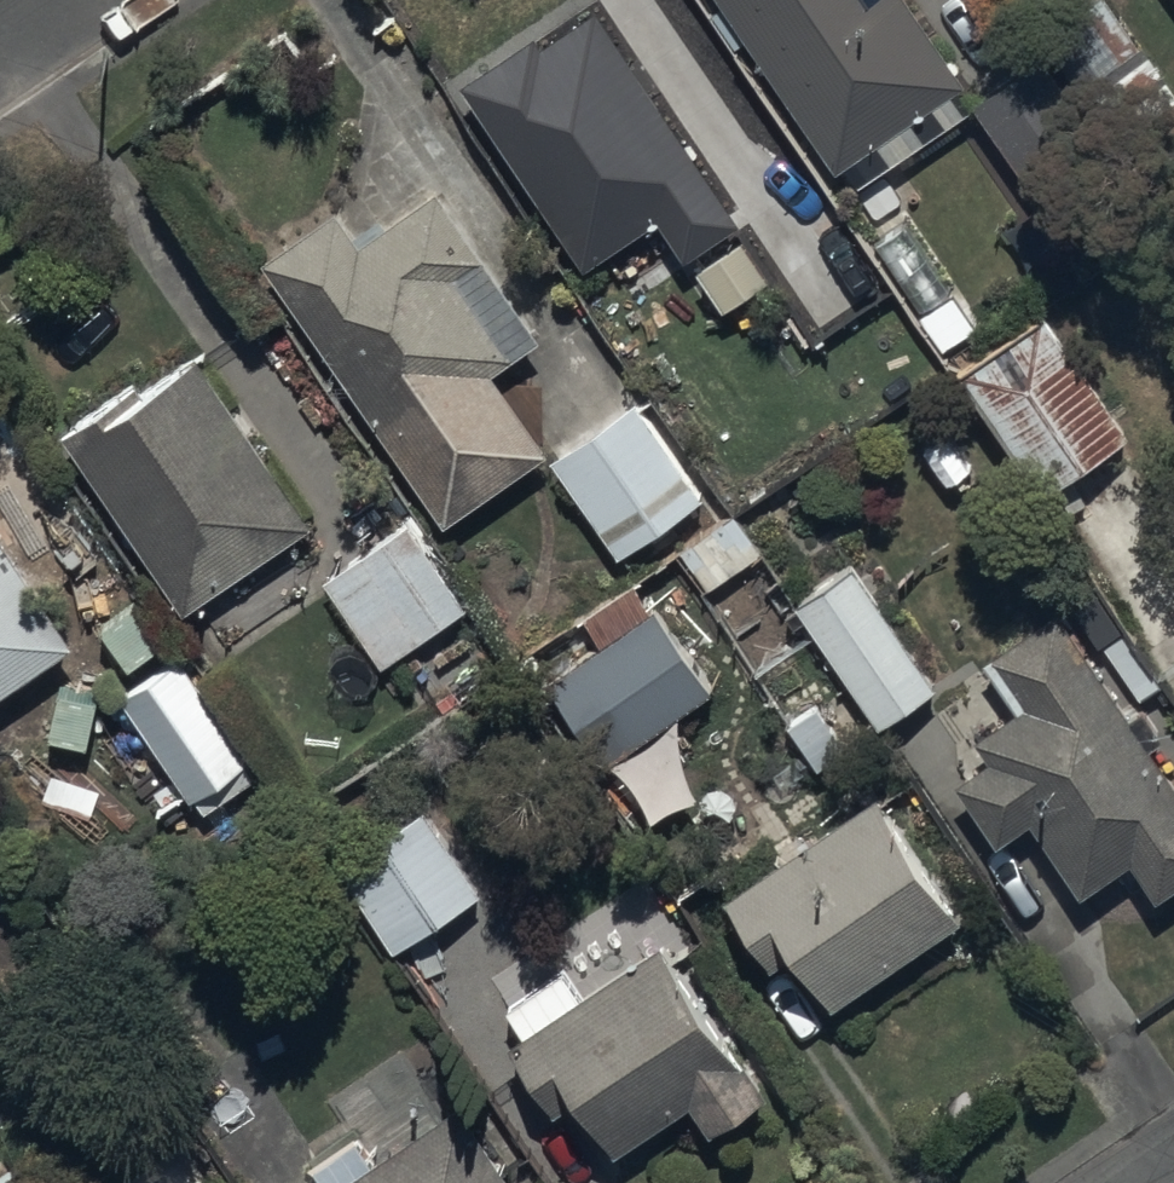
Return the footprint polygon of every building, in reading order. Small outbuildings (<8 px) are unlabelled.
[(829,169),(844,160),(854,175),(969,102),(957,82),(967,75),(919,0),(722,0),(829,169)] [(541,30),(462,76),(571,260),(661,207),(688,251),(742,219),(666,92),(685,80),(659,36),(631,52),(601,1),(543,35),(541,30)] [(1049,53),(977,99),(1030,182),(1102,136),(1049,53)] [(1060,180),(1111,260),(1173,220),(1173,215),(1125,138),(1060,180)] [(335,202),(260,254),(444,518),(549,445),(493,365),(541,332),(439,185),(361,240),(335,202)] [(970,367),(974,373),(1048,487),(1132,432),(1066,331),(1080,321),(1068,303),(970,367)] [(67,425),(74,435),(187,605),(314,520),(202,352),(111,412),(103,401),(67,425)] [(549,454),(553,459),(619,552),(704,491),(635,393),(549,454)] [(467,601),(408,521),(323,583),(382,663),(467,601)] [(76,639),(0,529),(0,692),(76,639)] [(857,562),(800,599),(878,719),(936,682),(857,562)] [(712,683),(654,603),(592,647),(583,635),(532,672),(549,696),(555,692),(605,761),(712,683)] [(1055,603),(984,655),(1018,701),(969,736),(984,757),(959,775),(1004,837),(1034,816),(1088,890),(1135,856),(1159,889),(1173,878),(1173,772),(1151,741),(1165,731),(1142,700),(1131,708),(1055,603)] [(180,656),(121,695),(203,808),(260,767),(180,656)] [(961,914),(875,790),(728,891),(773,957),(796,941),(836,1000),(961,914)] [(483,891),(427,805),(345,859),(401,945),(483,891)] [(762,1093),(664,940),(580,994),(565,970),(508,1007),(524,1030),(513,1037),(555,1102),(579,1087),(616,1146),(693,1097),(711,1125),(762,1093)] [(514,1173),(464,1096),(374,1154),(363,1137),(315,1168),(325,1182),(499,1182),(514,1173)] [(0,1173),(0,1182),(49,1182),(30,1154),(0,1173)]
